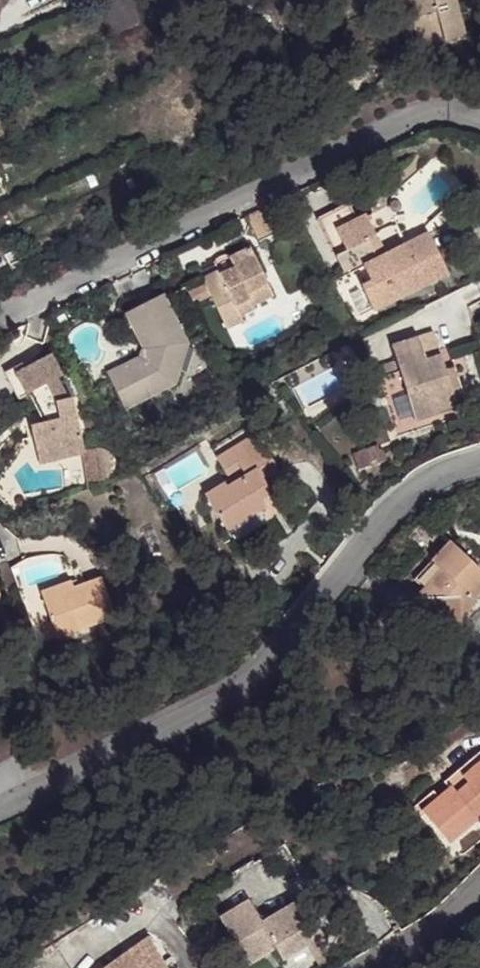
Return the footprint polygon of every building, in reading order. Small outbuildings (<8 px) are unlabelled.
[(402,33),(413,30),(410,20),(406,21),(400,0),(393,0),(402,33)] [(413,30),(418,47),(464,34),(454,0),(400,0),(406,21),(410,20),(413,30)] [(8,157),(0,161),(0,164),(2,168),(11,164),(8,157)] [(373,239),(377,237),(367,215),(358,220),(350,202),(317,218),(346,275),(364,266),(371,282),(362,287),(373,309),(448,273),(428,233),(404,246),(413,263),(395,272),(390,263),(385,265),(373,239)] [(266,207),(247,217),(259,241),(278,231),(266,207)] [(386,255),(377,237),(373,239),(385,265),(390,263),(395,272),(413,263),(404,246),(386,255)] [(0,251),(0,271),(22,261),(15,245),(0,251)] [(204,283),(186,292),(193,305),(210,296),(217,310),(212,313),(216,322),(222,319),(227,330),(244,321),(239,313),(274,295),(250,248),(199,273),(204,283)] [(142,349),(152,348),(146,362),(110,380),(125,409),(175,383),(188,343),(163,294),(124,313),(142,349)] [(396,360),(375,367),(379,379),(400,372),(415,421),(467,405),(455,368),(445,371),(433,332),(391,345),(396,360)] [(152,348),(142,349),(138,357),(107,373),(110,380),(146,362),(152,348)] [(51,354),(16,373),(26,394),(29,392),(45,422),(30,426),(34,444),(42,442),(47,462),(85,453),(71,398),(68,399),(57,378),(62,375),(51,354)] [(26,394),(16,373),(24,369),(22,364),(5,373),(18,398),(26,394)] [(241,468),(246,475),(227,487),(224,483),(205,495),(227,530),(263,507),(259,501),(271,494),(263,481),(279,471),(256,433),(216,458),(228,476),(241,468)] [(42,442),(34,444),(39,464),(47,462),(42,442)] [(379,445),(367,449),(372,464),(387,459),(384,449),(381,450),(379,445)] [(101,448),(85,453),(87,488),(99,484),(107,479),(113,471),(115,464),(114,460),(112,456),(108,451),(106,450),(101,448)] [(367,449),(354,453),(359,469),(372,464),(367,449)] [(426,567),(436,576),(406,609),(440,638),(479,593),(479,577),(445,546),(426,567)] [(103,577),(74,588),(43,598),(58,637),(116,616),(103,577)] [(71,580),(41,591),(43,598),(74,588),(71,580)] [(452,792),(441,802),(437,797),(422,810),(451,843),(477,821),(475,818),(479,814),(479,752),(444,782),(449,787),(452,792)] [(449,787),(437,797),(441,802),(452,792),(449,787)] [(315,954),(326,947),(321,938),(323,936),(300,898),(261,922),(248,900),(219,917),(247,964),(275,948),(283,961),(309,945),(315,954)] [(326,947),(315,954),(316,957),(328,950),(326,947)] [(130,950),(105,967),(139,967),(130,950)] [(415,967),(416,967),(451,967),(441,952),(415,967)] [(468,959),(473,967),(479,967),(479,953),(468,959)]
